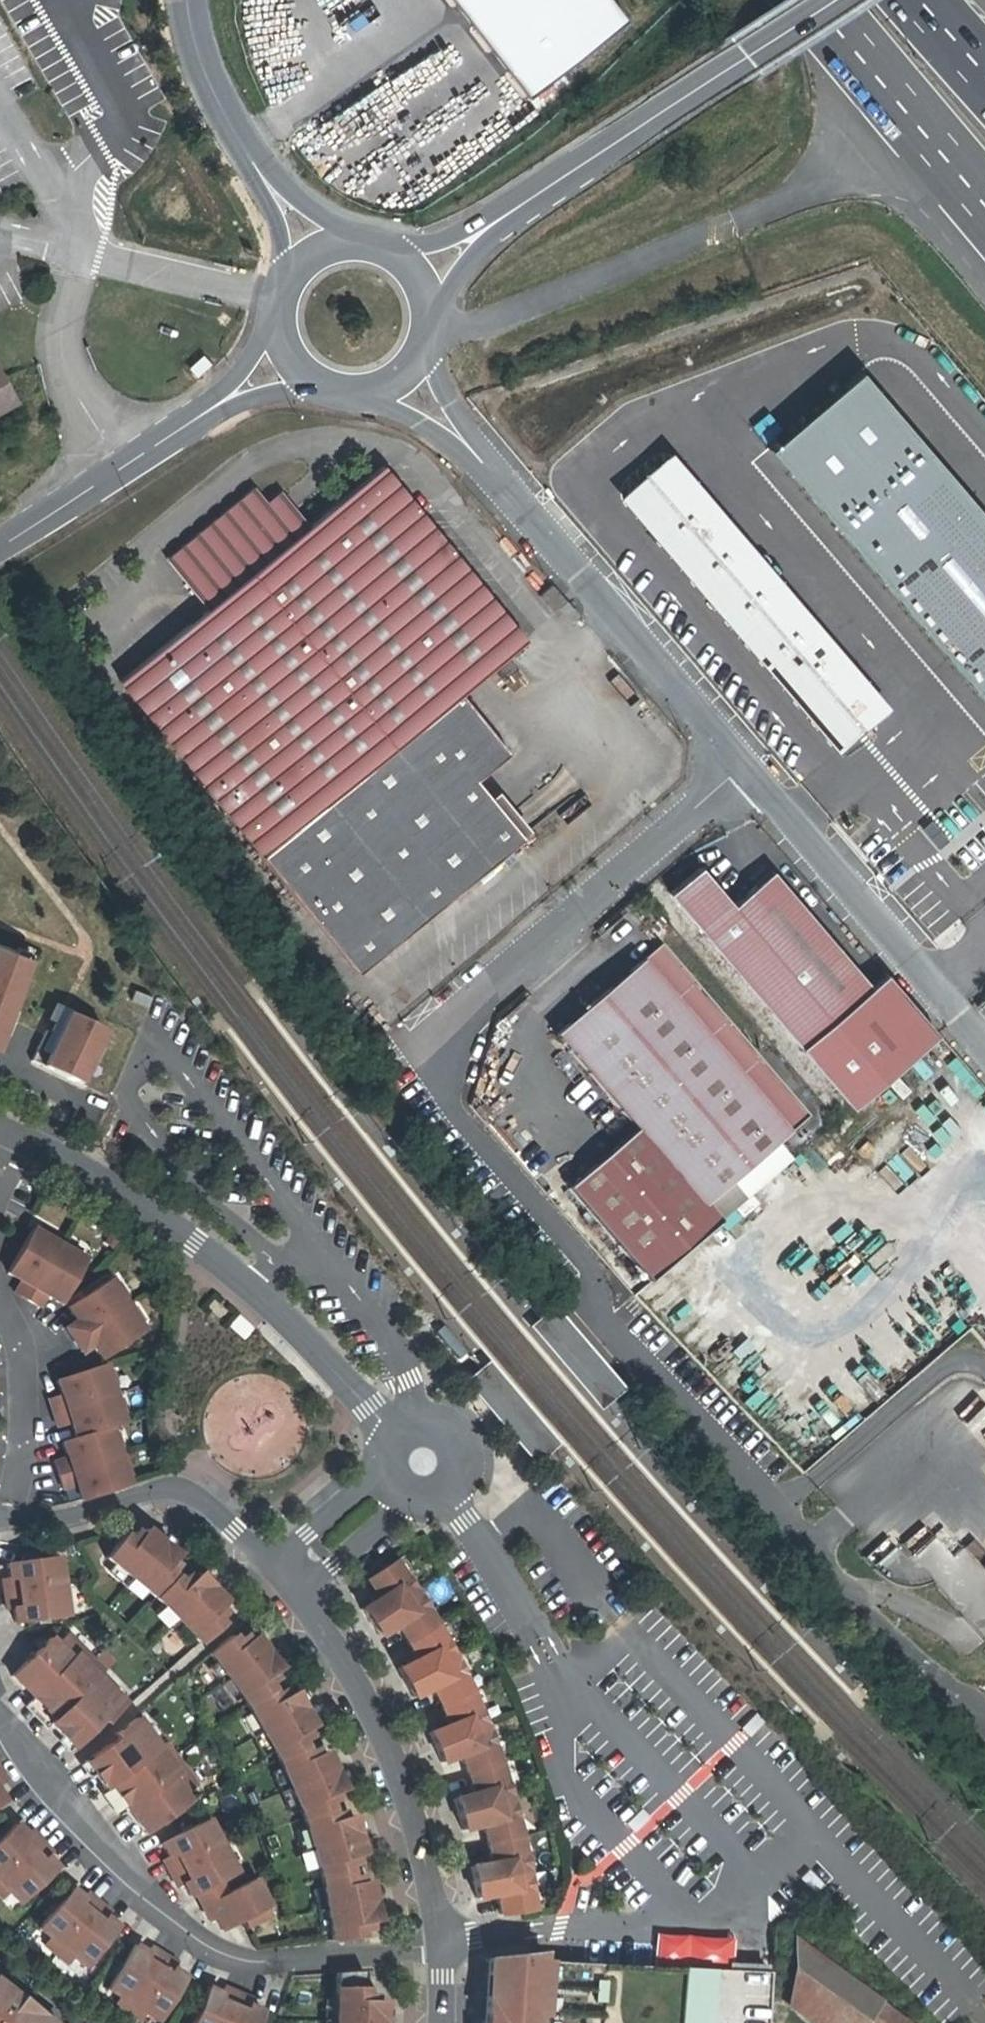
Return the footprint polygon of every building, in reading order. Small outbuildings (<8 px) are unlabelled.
[(811,594),(963,764),(978,781),(984,788),(984,637),(887,528),(933,487),(934,463),(887,409),(886,393),(817,313),(794,320),(776,337),(768,328),(634,367),(621,378),(811,594)] [(18,387),(0,354),(0,397),(18,387)] [(139,720),(174,764),(188,781),(254,863),(352,980),(526,833),(489,789),(480,798),(468,781),(469,781),(488,764),(501,753),(451,696),(512,645),(368,474),(297,535),(282,548),(252,511),(241,498),(155,571),(196,619),(139,665),(123,678),(112,687),(123,700),(139,720)] [(266,499),(252,511),(282,548),(297,535),(266,499)] [(849,1113),(934,1039),(882,980),(868,993),(769,878),(729,913),(696,875),(666,901),(849,1113)] [(1,1036),(10,1012),(29,960),(13,954),(0,949),(0,1038),(1,1036)] [(14,950),(13,954),(29,960),(31,956),(14,950)] [(804,1127),(653,957),(551,1048),(634,1141),(567,1201),(650,1294),(718,1233),(703,1216),(804,1127)] [(133,994),(129,1004),(139,1008),(146,1011),(150,1001),(139,996),(133,994)] [(51,1028),(47,1036),(54,1040),(65,1018),(66,1015),(53,1009),(45,1025),(51,1028)] [(10,1012),(1,1036),(7,1039),(16,1014),(10,1012)] [(43,1035),(28,1065),(76,1088),(83,1074),(94,1051),(102,1036),(65,1018),(54,1040),(47,1036),(43,1035)] [(94,1051),(83,1074),(89,1077),(101,1054),(94,1051)] [(46,1296),(60,1304),(84,1260),(76,1255),(75,1257),(65,1251),(66,1250),(50,1241),(49,1242),(39,1237),(40,1235),(31,1230),(7,1274),(21,1282),(14,1294),(39,1308),(46,1296)] [(143,1331),(139,1325),(137,1323),(136,1324),(129,1315),(131,1314),(123,1302),(121,1299),(119,1300),(113,1290),(114,1289),(109,1281),(67,1309),(76,1322),(65,1330),(81,1354),(92,1346),(101,1359),(123,1345),(139,1334),(143,1331)] [(70,1424),(75,1439),(62,1443),(66,1458),(53,1463),(62,1490),(75,1486),(80,1501),(128,1486),(125,1477),(123,1477),(120,1466),(121,1466),(116,1448),(114,1449),(110,1438),(112,1437),(110,1428),(123,1424),(120,1415),(118,1415),(114,1404),(116,1403),(110,1386),(109,1387),(105,1376),(107,1375),(104,1366),(56,1381),(61,1396),(48,1401),(57,1428),(70,1424)] [(981,1431),(984,1427),(984,1392),(972,1380),(951,1401),(981,1431)] [(139,1537),(134,1533),(128,1541),(123,1537),(106,1559),(114,1566),(147,1593),(155,1600),(161,1607),(156,1612),(186,1643),(192,1637),(199,1645),(220,1626),(215,1621),(222,1614),(218,1609),(224,1603),(197,1575),(190,1581),(186,1576),(179,1583),(169,1574),(175,1566),(170,1562),(176,1556),(145,1530),(139,1537)] [(911,1553),(972,1626),(984,1615),(984,1570),(984,1571),(964,1546),(957,1552),(939,1530),(911,1553)] [(865,1558),(877,1573),(898,1556),(886,1540),(865,1558)] [(14,1610),(16,1625),(67,1617),(59,1558),(8,1565),(10,1580),(3,1581),(7,1611),(14,1610)] [(361,1610),(370,1624),(416,1593),(395,1561),(368,1581),(379,1598),(361,1610)] [(107,1574),(139,1601),(140,1602),(147,1593),(114,1566),(107,1574)] [(370,1624),(379,1637),(397,1625),(408,1642),(436,1625),(416,1593),(370,1624)] [(398,1670),(405,1684),(454,1658),(436,1625),(408,1642),(417,1660),(398,1670)] [(57,1646),(50,1639),(12,1677),(33,1699),(54,1720),(50,1725),(62,1738),(63,1738),(68,1733),(79,1744),(102,1721),(105,1724),(125,1704),(99,1678),(88,1667),(94,1661),(68,1635),(57,1646)] [(361,1938),(359,1931),(369,1929),(368,1923),(376,1922),(369,1883),(361,1884),(359,1878),(350,1880),(346,1866),(356,1864),(354,1857),(362,1855),(351,1817),(343,1819),(341,1813),(331,1816),(326,1803),(336,1799),(333,1793),(341,1790),(337,1780),(330,1763),(325,1752),(317,1756),(315,1750),(305,1754),(299,1742),(308,1737),(304,1731),(312,1727),(292,1692),(285,1697),(282,1691),(273,1696),(270,1691),(266,1685),(274,1679),(270,1674),(277,1669),(253,1637),(246,1642),(243,1637),(234,1643),(230,1637),(208,1655),(214,1662),(208,1667),(233,1701),(240,1697),(245,1704),(251,1713),(272,1750),(277,1759),(279,1763),(281,1768),(298,1809),(302,1818),(305,1828),(317,1869),(320,1879),(322,1889),(314,1891),(322,1933),(330,1931),(332,1941),(361,1938)] [(405,1684),(413,1698),(432,1688),(441,1706),(472,1692),(454,1658),(405,1684)] [(94,1661),(88,1667),(99,1678),(105,1672),(94,1661)] [(429,1733),(435,1748),(486,1728),(472,1692),(441,1706),(449,1725),(429,1733)] [(24,1708),(45,1730),(50,1725),(54,1720),(33,1699),(24,1708)] [(251,1713),(242,1718),(263,1755),(272,1750),(251,1713)] [(100,1771),(94,1775),(94,1776),(97,1780),(105,1790),(111,1786),(128,1811),(139,1825),(146,1835),(190,1803),(184,1795),(197,1787),(192,1780),(180,1763),(175,1757),(169,1762),(160,1749),(139,1721),(138,1719),(123,1730),(115,1735),(118,1739),(91,1759),(100,1771)] [(435,1748),(441,1763),(461,1755),(464,1763),(468,1774),(500,1763),(486,1728),(435,1748)] [(62,1738),(58,1742),(69,1754),(79,1744),(68,1733),(63,1738),(62,1738)] [(166,1745),(160,1749),(169,1762),(175,1757),(166,1745)] [(94,1775),(100,1771),(91,1759),(85,1763),(80,1766),(89,1779),(94,1776),(94,1775)] [(453,1800),(458,1815),(511,1800),(505,1780),(500,1763),(468,1774),(470,1780),(474,1794),(453,1800)] [(266,1780),(281,1816),(298,1809),(281,1768),(264,1775),(266,1780)] [(105,1790),(99,1794),(118,1818),(128,1811),(123,1803),(111,1786),(105,1790)] [(458,1815),(462,1831),(483,1825),(489,1844),(521,1836),(511,1800),(458,1815)] [(209,1821),(163,1845),(170,1859),(164,1862),(178,1888),(184,1885),(191,1898),(196,1896),(221,1882),(237,1874),(209,1821)] [(0,1841),(0,1884),(9,1894),(19,1905),(58,1870),(48,1859),(53,1854),(33,1832),(27,1837),(17,1826),(0,1841)] [(305,1828),(287,1833),(300,1874),(317,1869),(305,1828)] [(471,1868),(474,1883),(528,1874),(521,1836),(489,1844),(492,1864),(471,1868)] [(474,1883),(477,1899),(498,1895),(501,1916),(535,1911),(528,1874),(474,1883)] [(228,1895),(203,1908),(210,1922),(216,1919),(223,1932),(245,1920),(267,1908),(269,1907),(255,1881),(228,1895)] [(196,1896),(203,1908),(228,1895),(221,1882),(196,1896)] [(3,1900),(9,1894),(0,1884),(0,1897),(3,1900)] [(72,1890),(39,1930),(51,1940),(74,1959),(85,1968),(118,1928),(107,1919),(111,1913),(88,1894),(84,1900),(72,1890)] [(267,1908),(245,1920),(249,1928),(271,1916),(267,1908)] [(795,1936),(791,2008),(812,2022),(911,2022),(873,1993),(795,1936)] [(731,1958),(733,1941),(711,1939),(710,1956),(731,1958)] [(51,1940),(45,1947),(68,1966),(74,1959),(51,1940)] [(136,1947),(123,1967),(108,1991),(121,1999),(123,2000),(146,2015),(159,2022),(186,1979),(174,1971),(177,1965),(152,1949),(148,1955),(139,1949),(136,1947)] [(488,1960),(485,2022),(767,2022),(769,1973),(543,1962),(543,1954),(488,1960)] [(382,2003),(374,2003),(374,1997),(364,1996),(364,1972),(336,1974),(335,2000),(335,2022),(382,2022),(382,2003)] [(23,1996),(19,2002),(8,1992),(12,1987),(0,1978),(0,2022),(55,2022),(23,1996)] [(12,1987),(8,1992),(19,2002),(23,1996),(25,1994),(14,1985),(12,1987)] [(194,2022),(259,2022),(263,2013),(250,2007),(253,2000),(225,1989),(222,1995),(208,1989),(194,2022)] [(123,2011),(139,2021),(141,2022),(146,2015),(123,2000),(121,1999),(116,2006),(123,2011)] [(324,2022),(335,2022),(335,2000),(325,2000),(324,2022)]
